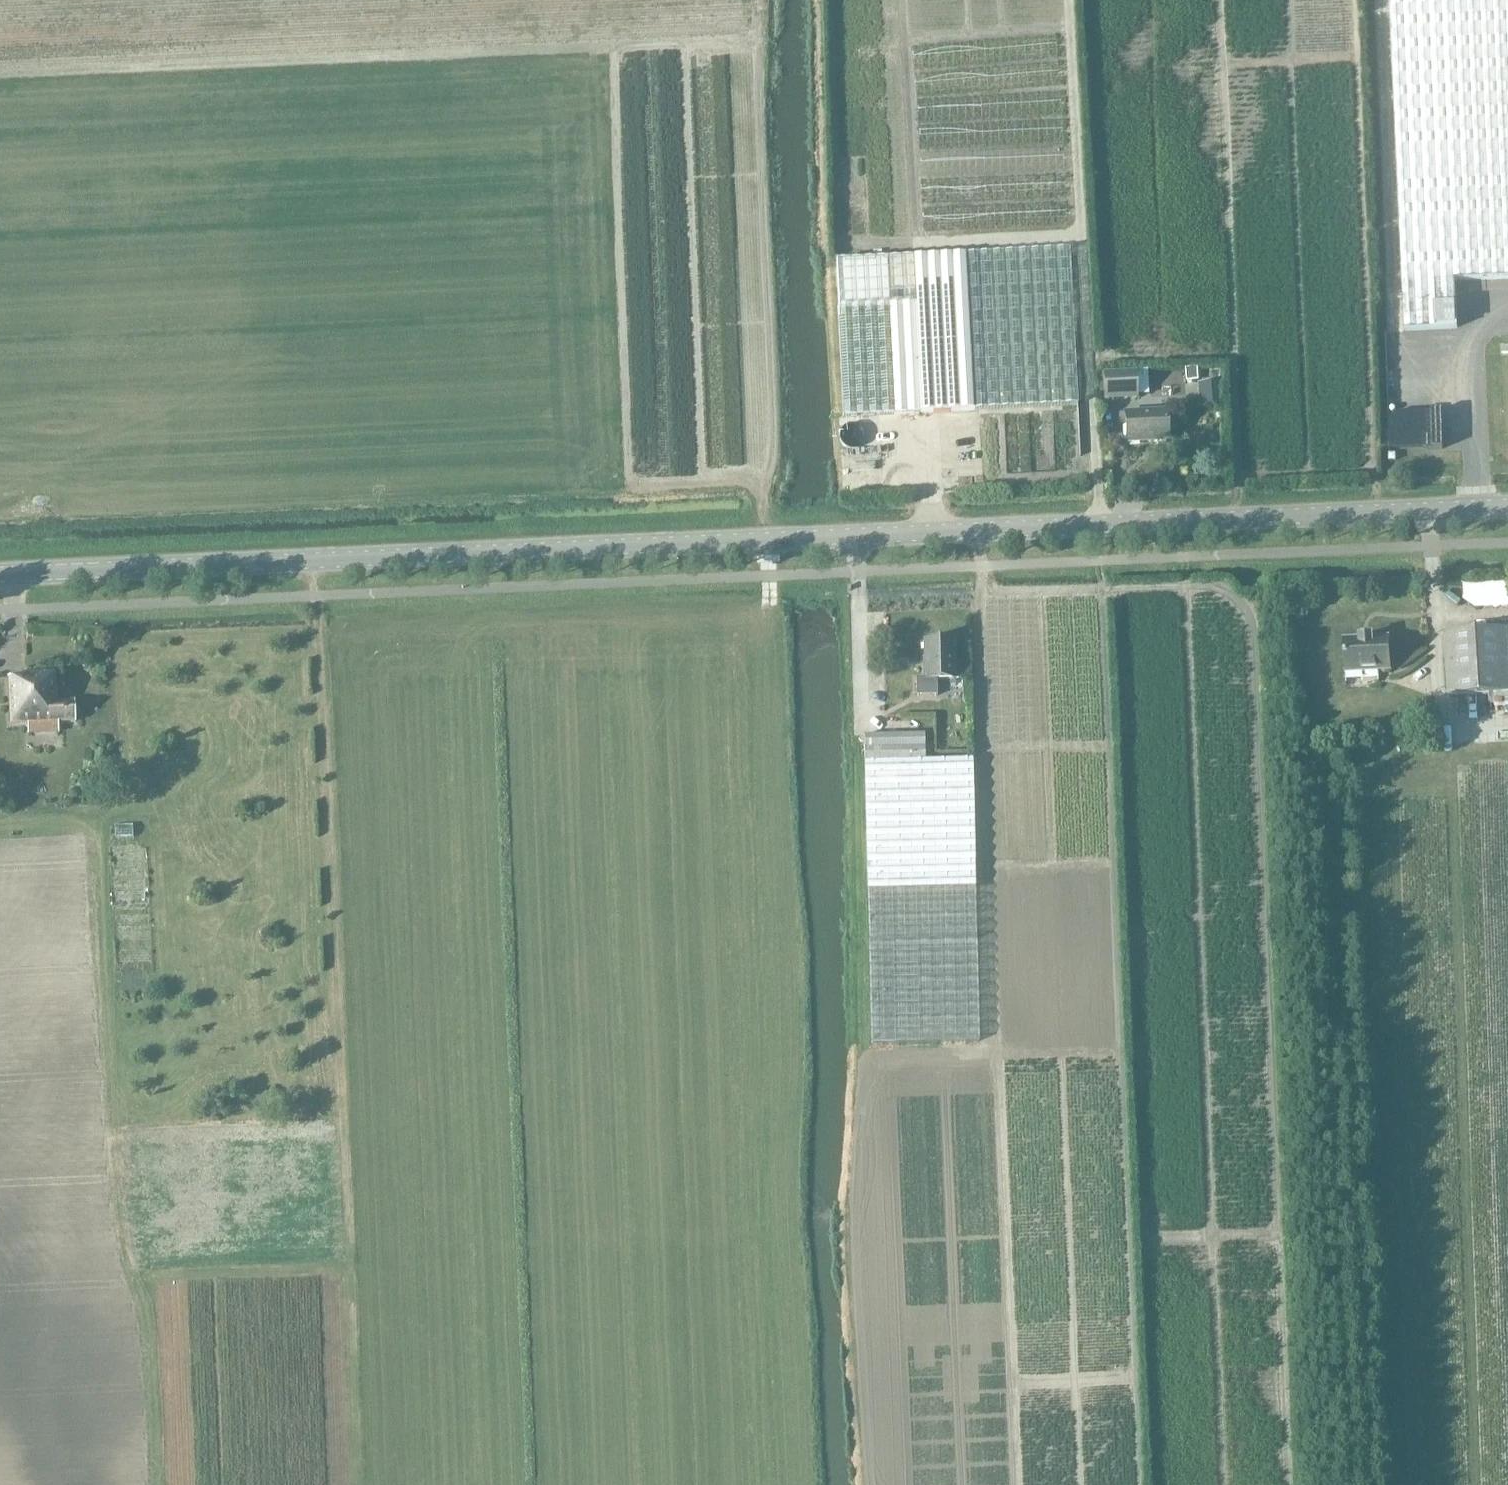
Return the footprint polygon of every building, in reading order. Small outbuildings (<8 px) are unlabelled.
[(1405,330),(1457,328),(1454,280),(1507,278),(1507,0),(1389,0),(1405,330)] [(843,416),(901,414),(920,413),(1077,405),(1076,376),(1072,296),(1070,250),(901,259),(836,262),(838,308),(837,308),(841,376),(843,416)] [(1196,368),(1185,369),(1186,382),(1197,381),(1196,368)] [(1136,400),(1136,371),(1102,372),(1103,401),(1136,400)] [(1221,383),(1198,385),(1200,408),(1223,406),(1221,383)] [(1126,412),(1128,443),(1169,440),(1167,410),(1126,412)] [(1444,631),(1447,695),(1507,692),(1507,628),(1444,631)] [(1344,639),(1345,671),(1390,669),(1388,637),(1372,638),(1372,636),(1370,636),(1371,638),(1362,638),(1362,636),(1360,636),(1360,639),(1344,639)] [(915,696),(937,695),(937,681),(952,681),(951,640),(924,640),(924,658),(923,659),(923,678),(915,678),(915,696)] [(23,677),(8,677),(10,725),(75,722),(74,701),(57,701),(56,672),(23,674),(23,677)] [(864,762),(925,761),(924,737),(864,738),(864,762)] [(973,760),(925,761),(864,762),(870,1043),(979,1041),(973,760)]
